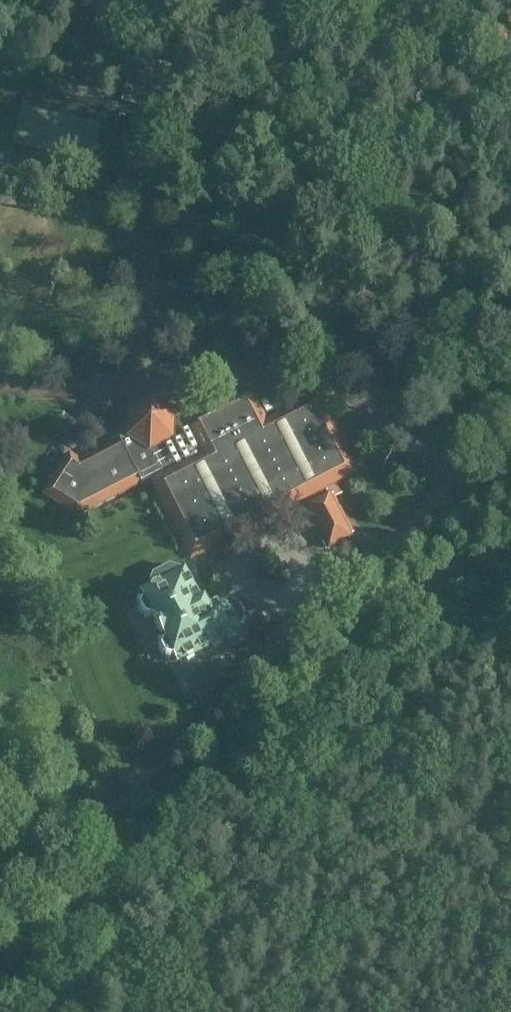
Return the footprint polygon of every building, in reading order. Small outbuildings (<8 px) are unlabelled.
[(156,400),(134,412),(132,437),(125,440),(125,439),(83,460),(73,453),(47,492),(80,514),(164,471),(166,475),(155,481),(194,558),(307,501),(331,549),(352,538),(328,491),(360,474),(322,398),(270,424),(257,399),(196,430),(185,410),(177,414),(156,400)] [(185,572),(145,592),(148,598),(147,599),(145,603),(150,612),(155,614),(155,613),(168,639),(167,639),(166,644),(170,653),(175,655),(176,655),(179,661),(238,631),(223,602),(209,610),(204,600),(200,602),(185,572)] [(162,665),(144,636),(154,630),(140,608),(121,619),(153,671),(162,665)] [(241,644),(219,655),(225,665),(234,661),(245,651),(241,644)] [(215,663),(188,677),(199,700),(214,686),(211,681),(221,675),(215,663)]
